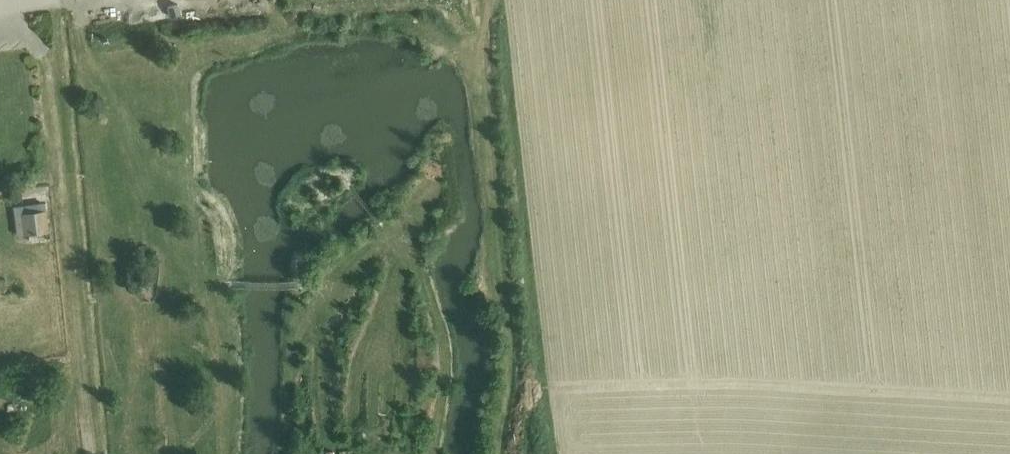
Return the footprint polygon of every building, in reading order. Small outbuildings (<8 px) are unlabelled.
[(15,222),(17,235),(47,231),(43,203),(32,205),(33,212),(22,213),(23,221),(15,222)]
